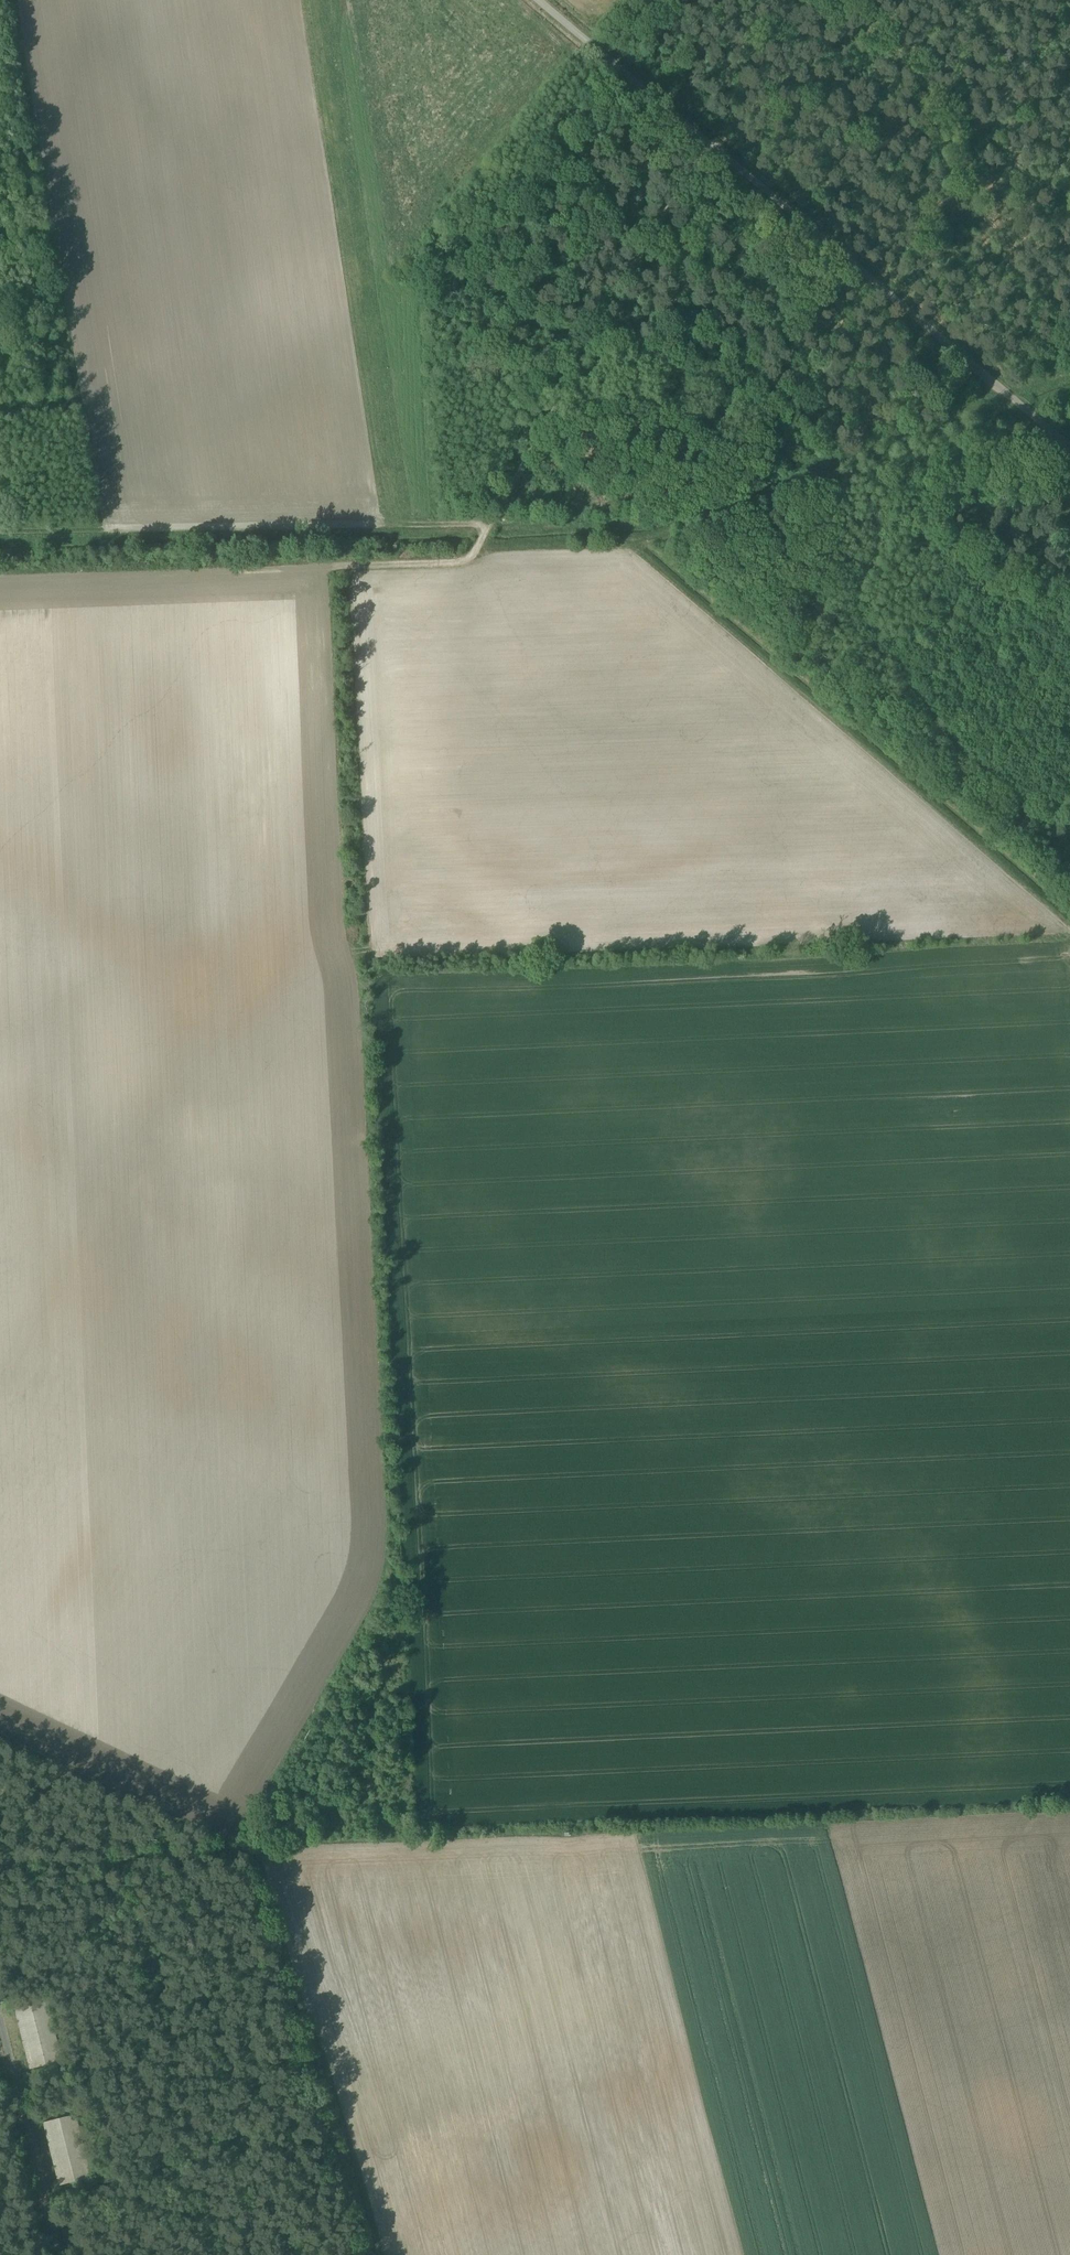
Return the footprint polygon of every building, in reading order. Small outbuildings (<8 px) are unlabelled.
[(76,2115),(42,2123),(61,2196),(96,2186),(76,2115)]
